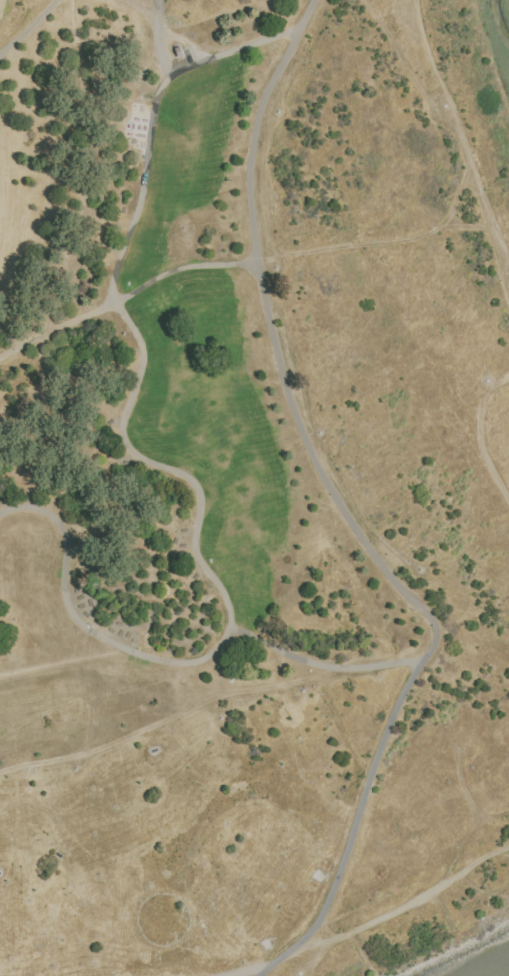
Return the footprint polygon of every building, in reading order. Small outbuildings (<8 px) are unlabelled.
[(174,47),(179,46),(182,54),(177,56),(174,47)]
